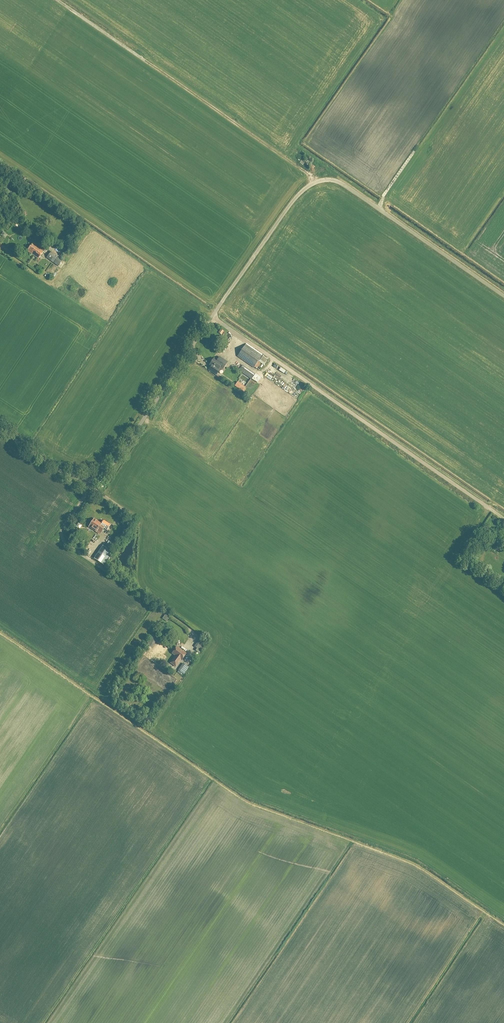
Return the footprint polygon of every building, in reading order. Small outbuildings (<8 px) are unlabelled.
[(45,203),(34,196),(30,202),(41,209),(45,203)] [(28,250),(35,255),(39,258),(44,251),(33,243),(28,250)] [(59,266),(63,260),(51,251),(47,257),(59,266)] [(254,367),(262,355),(246,344),(237,356),(254,367)] [(212,361),(220,366),(223,368),(227,362),(219,357),(217,360),(214,358),(212,361)] [(220,366),(212,361),(210,364),(212,366),(209,369),(216,374),(219,370),(218,369),(220,366)] [(258,381),(261,376),(255,372),(252,377),(258,381)] [(89,526),(97,531),(97,532),(99,533),(100,534),(104,528),(107,530),(111,525),(104,520),(102,524),(94,519),(89,526)] [(112,552),(102,545),(94,558),(104,565),(112,552)] [(146,642),(147,642),(148,643),(147,644),(150,646),(156,637),(152,634),(146,642)] [(205,643),(200,640),(195,647),(200,650),(205,643)] [(187,653),(177,646),(172,653),(176,656),(171,663),(176,666),(181,660),(182,660),(187,653)] [(188,667),(184,663),(179,670),(184,674),(188,667)]
